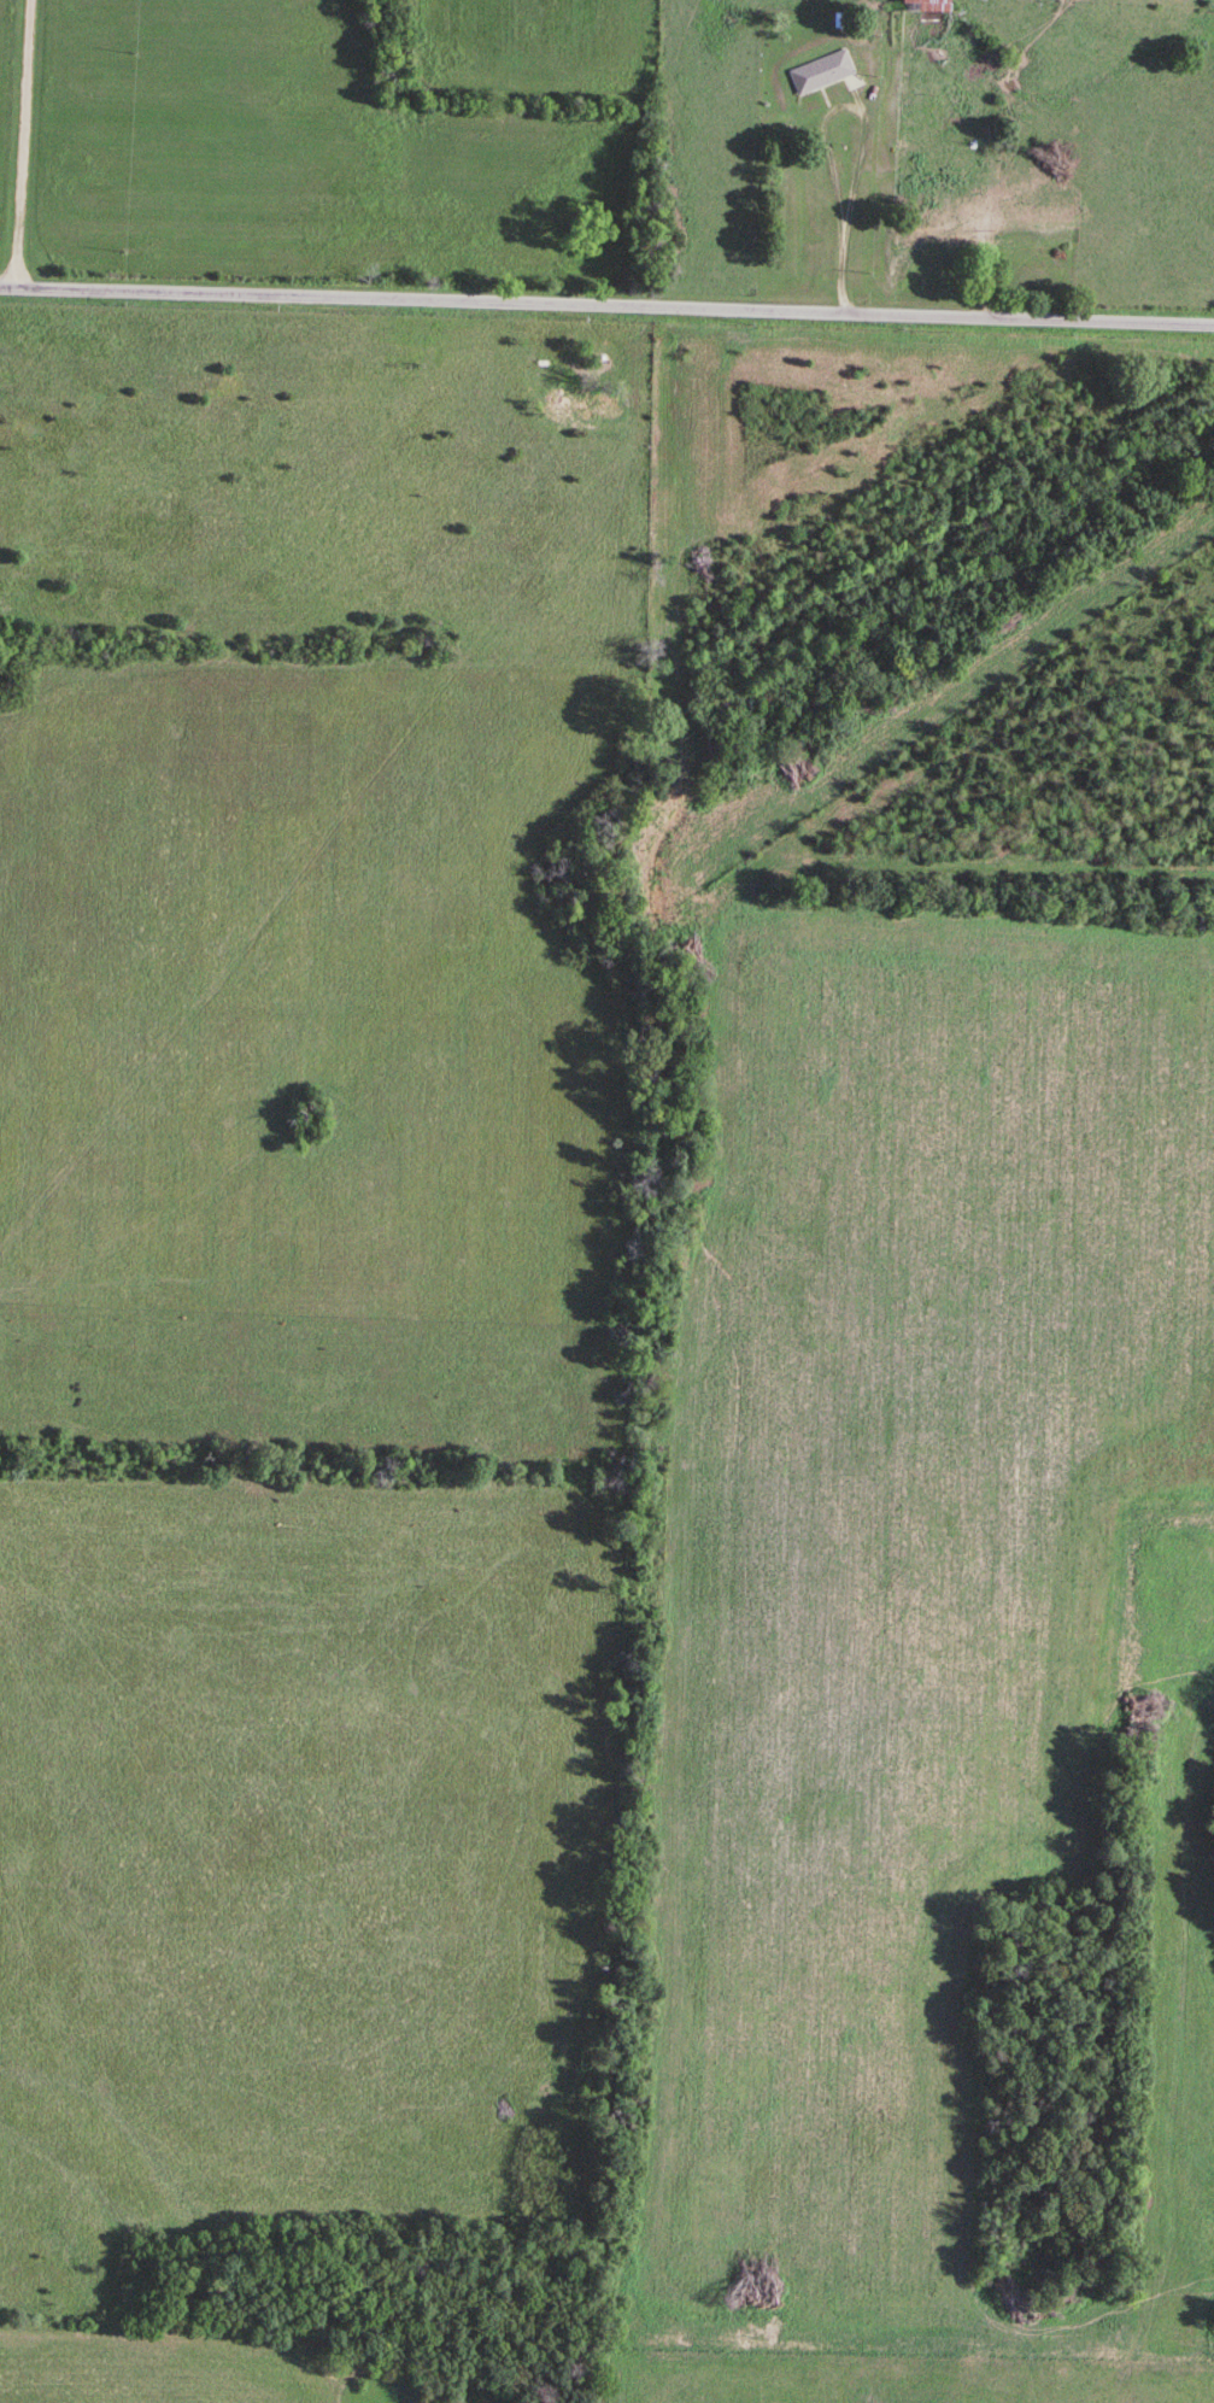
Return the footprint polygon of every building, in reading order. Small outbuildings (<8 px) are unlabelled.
[(859,74),(852,49),(792,67),(800,93),(859,74)]
